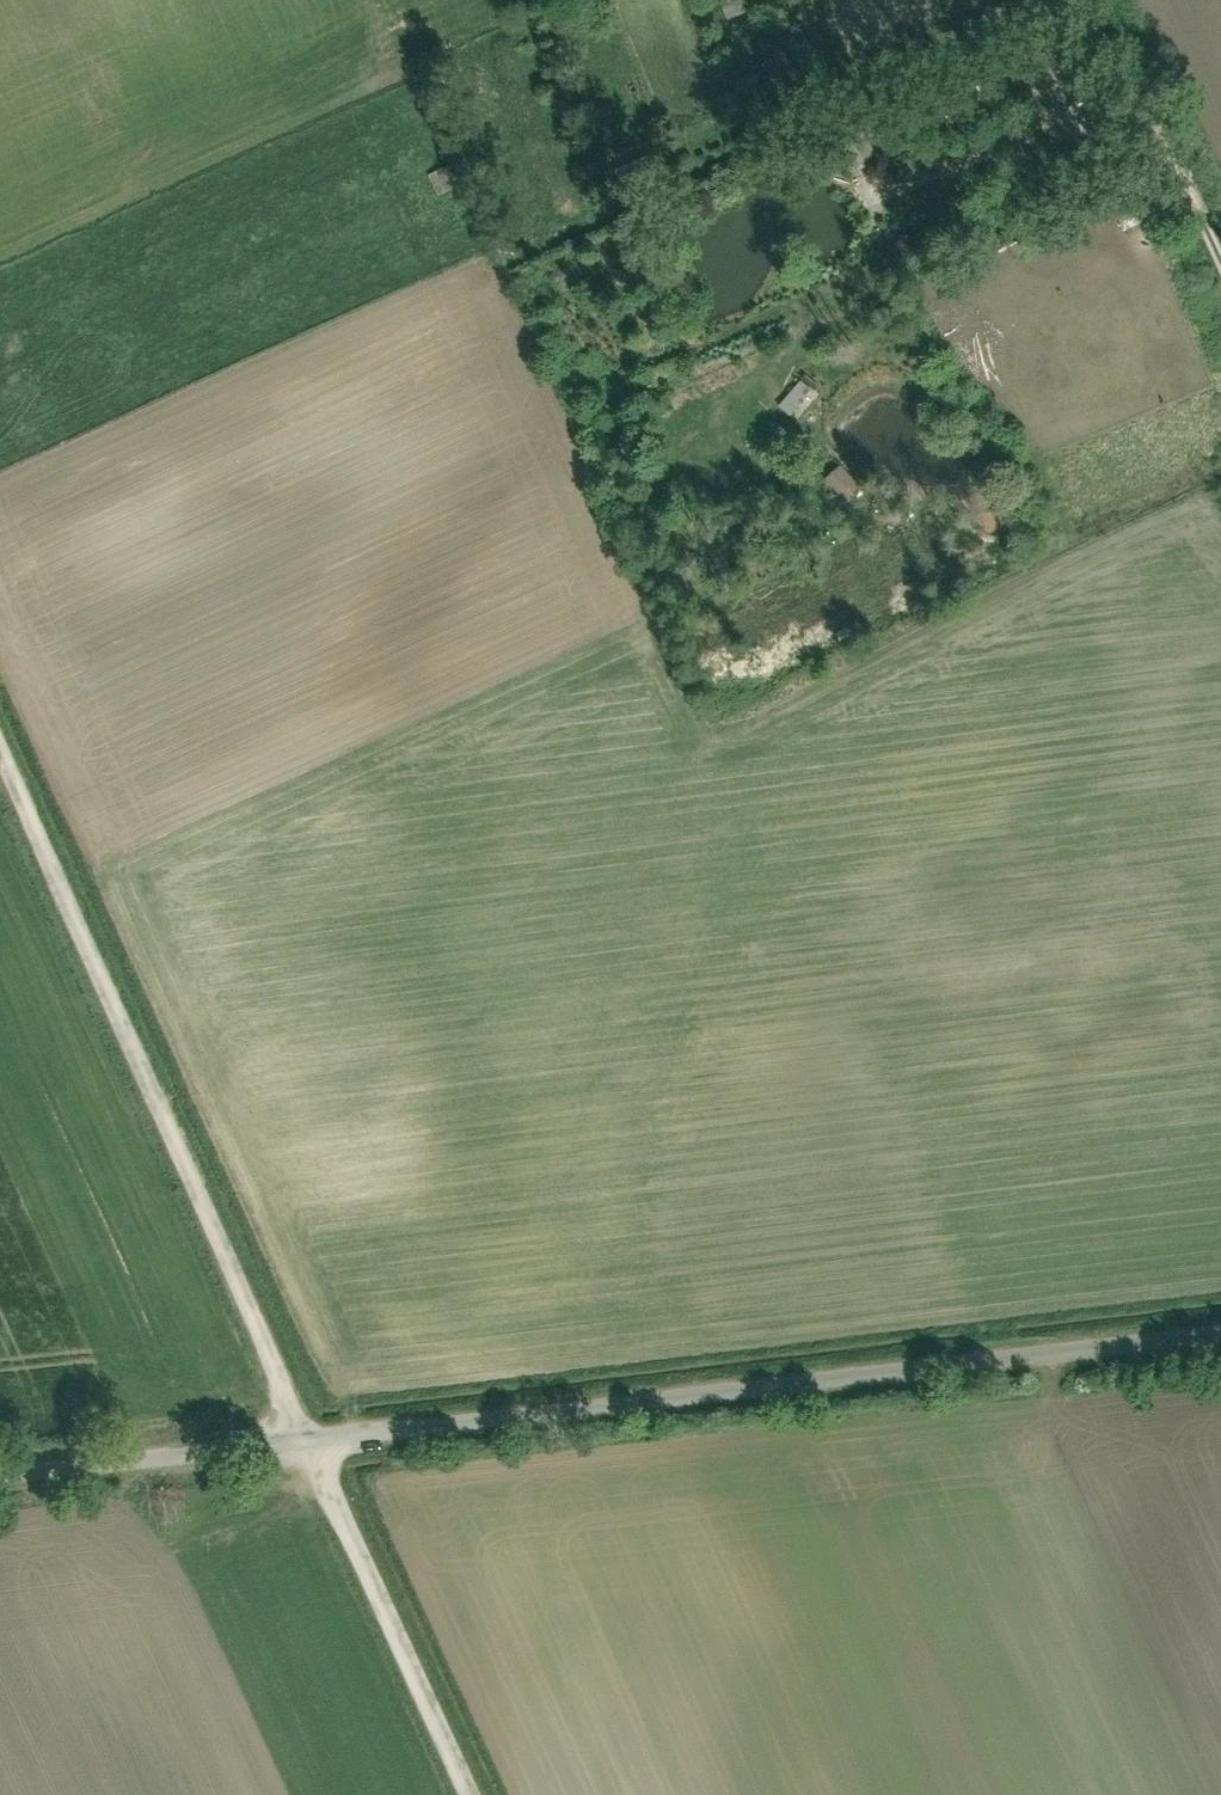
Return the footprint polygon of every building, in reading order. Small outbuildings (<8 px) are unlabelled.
[(799,378),(776,403),(788,414),(811,388),(799,378)]
